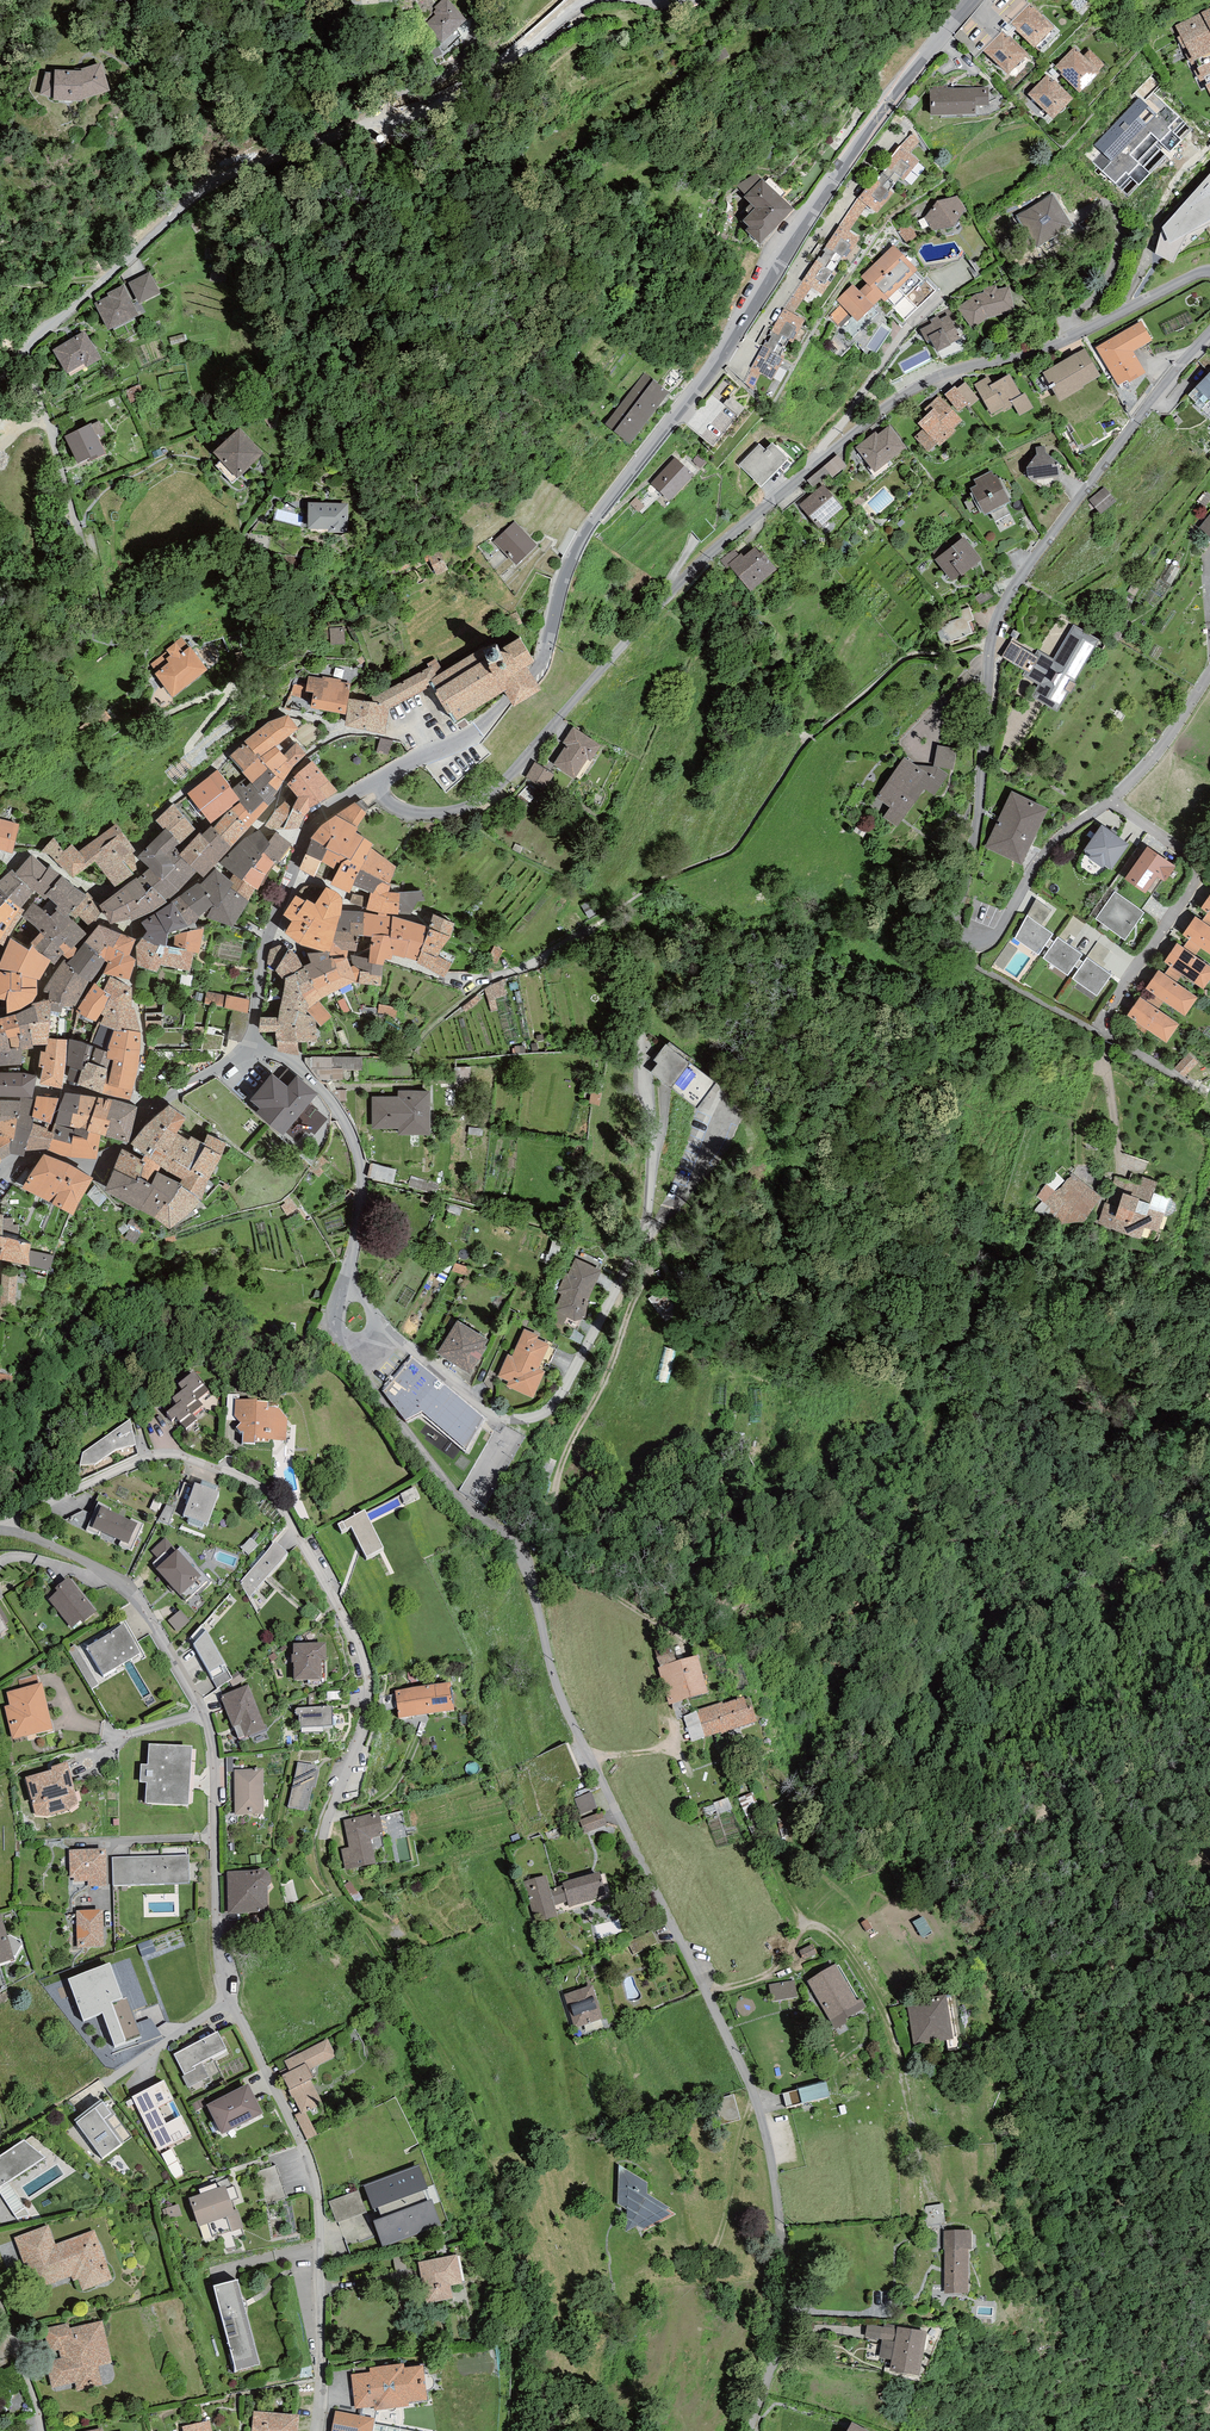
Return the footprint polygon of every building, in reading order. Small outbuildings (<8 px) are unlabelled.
[(449,0),(442,0),(434,7),(436,10),(434,11),(436,14),(425,24),(441,42),(467,20),(449,0)] [(1015,30),(1035,48),(1054,27),(1029,4),(1011,23),(1017,28),(1015,30)] [(1175,26),(1209,96),(1209,9),(1175,26)] [(1008,37),(1002,31),(983,50),(1008,75),(1028,54),(1010,35),(1008,37)] [(1074,47),(1055,66),(1062,73),(1061,75),(1080,93),(1100,72),(1099,71),(1105,65),(1089,50),(1084,55),(1074,47)] [(110,91),(101,63),(80,68),(75,68),(75,70),(55,69),(55,73),(46,72),(40,94),(54,98),(53,100),(83,101),(82,99),(110,91)] [(1053,81),(1047,75),(1027,94),(1053,119),(1073,98),(1055,80),(1053,81)] [(930,89),(931,115),(976,114),(976,106),(989,105),(988,87),(948,88),(947,86),(933,86),(933,89),(930,89)] [(1193,130),(1153,92),(1144,102),(1139,97),(1093,145),(1102,153),(1093,162),(1128,196),(1171,152),(1193,130)] [(884,170),(882,173),(895,183),(899,177),(903,180),(919,161),(910,153),(919,142),(913,133),(901,145),(881,167),(884,170)] [(794,209),(755,173),(737,185),(745,195),(744,197),(750,204),(745,209),(750,213),(743,220),(748,226),(745,230),(759,244),(794,209)] [(873,180),(859,198),(867,205),(877,213),(894,193),(890,190),(895,183),(882,173),(873,180)] [(1162,227),(1155,254),(1173,263),(1188,235),(1209,225),(1209,174),(1162,227)] [(1016,216),(1037,248),(1073,225),(1053,194),(1016,216)] [(957,196),(937,200),(924,217),(934,231),(954,226),(966,209),(957,196)] [(849,231),(867,205),(859,198),(839,225),(849,231)] [(860,238),(849,231),(839,225),(821,253),(837,264),(843,257),(846,259),(860,238)] [(917,270),(894,245),(860,277),(867,284),(860,291),(874,305),(881,298),(885,302),(917,270)] [(833,270),(837,264),(821,253),(802,281),(812,287),(822,294),(836,272),(833,270)] [(160,293),(150,272),(128,282),(139,303),(160,293)] [(794,314),(812,287),(802,281),(784,308),(794,314)] [(857,322),(874,305),(860,291),(853,284),(836,300),(841,305),(829,316),(840,328),(852,316),(857,322)] [(108,296),(94,303),(108,330),(138,315),(123,285),(107,293),(108,296)] [(974,295),(958,308),(973,328),(988,318),(1016,312),(1009,286),(997,289),(997,285),(983,288),(984,292),(974,295)] [(805,320),(794,314),(784,308),(769,334),(772,336),(770,339),(785,347),(789,340),(793,342),(805,320)] [(952,313),(949,308),(937,314),(938,316),(930,319),(932,323),(920,329),(926,342),(930,340),(937,352),(952,345),(951,343),(961,338),(953,323),(959,320),(955,312),(952,313)] [(1096,347),(1118,385),(1127,380),(1129,382),(1146,372),(1134,351),(1152,340),(1141,321),(1096,347)] [(102,359),(84,331),(52,349),(66,373),(84,364),(87,368),(102,359)] [(780,355),(785,347),(770,339),(768,342),(766,341),(752,367),(761,372),(773,378),(784,357),(780,355)] [(1043,372),(1059,401),(1083,387),(1082,386),(1100,375),(1085,348),(1043,372)] [(753,390),(761,372),(752,367),(745,382),(753,390)] [(668,393),(644,373),(605,424),(630,444),(668,393)] [(1189,395),(1202,408),(1209,416),(1209,373),(1189,395)] [(988,376),(975,384),(992,414),(1002,408),(1004,411),(1014,406),(1019,415),(1034,408),(1025,393),(1021,395),(1009,374),(993,384),(988,376)] [(965,381),(957,388),(969,403),(966,405),(969,408),(980,399),(965,381)] [(959,411),(969,403),(957,388),(955,386),(945,394),(959,411)] [(736,415),(711,395),(687,424),(713,446),(736,415)] [(963,421),(939,395),(924,409),(928,413),(917,423),(923,429),(914,437),(928,452),(937,444),(940,446),(957,431),(955,429),(963,421)] [(92,424),(91,423),(64,436),(78,463),(89,458),(90,461),(106,454),(98,438),(106,434),(99,421),(92,424)] [(855,447),(875,472),(907,447),(889,425),(878,434),(876,431),(855,447)] [(263,453),(240,428),(213,452),(220,461),(215,465),(232,483),(263,453)] [(739,465),(761,487),(788,459),(772,443),(765,450),(759,444),(739,465)] [(1051,487),(1059,476),(1059,474),(1061,473),(1059,463),(1046,453),(1045,446),(1035,447),(1037,454),(1027,467),(1028,477),(1041,488),(1051,487)] [(707,461),(698,454),(692,461),(701,468),(707,461)] [(847,466),(837,455),(824,467),(829,473),(833,477),(847,466)] [(694,475),(675,457),(651,483),(670,501),(694,475)] [(829,473),(824,467),(807,480),(813,487),(829,473)] [(970,488),(984,515),(1010,501),(1009,498),(1011,497),(1001,477),(999,478),(997,475),(994,476),(992,471),(973,480),(976,485),(970,488)] [(800,505),(819,527),(842,508),(823,485),(800,505)] [(1115,500),(1104,487),(1088,499),(1100,513),(1115,500)] [(348,503),(308,502),(308,529),(328,529),(328,533),(348,533),(348,503)] [(303,520),(304,513),(277,509),(276,516),(303,520)] [(1209,537),(1209,514),(1199,528),(1209,537)] [(493,541),(516,565),(537,545),(514,522),(493,541)] [(981,560),(964,536),(935,560),(952,581),(960,575),(961,576),(981,560)] [(729,565),(751,591),(777,569),(762,551),(760,553),(755,547),(744,556),(741,553),(739,555),(728,564),(729,565)] [(728,564),(739,555),(734,549),(720,560),(726,568),(729,565),(728,564)] [(437,575),(449,570),(439,552),(430,556),(430,554),(424,556),(426,562),(430,561),(437,575)] [(974,620),(969,607),(959,611),(962,617),(949,622),(949,623),(946,624),(947,626),(942,627),(944,634),(947,633),(950,641),(966,635),(972,632),(968,622),(974,620)] [(1100,639),(1074,624),(1053,659),(1038,650),(1035,655),(1011,641),(1002,657),(1026,671),(1023,675),(1040,684),(1032,696),(1057,711),(1069,691),(1071,692),(1076,684),(1074,683),(1100,639)] [(345,644),(343,627),(330,628),(330,631),(331,640),(331,644),(345,644)] [(172,698),(208,670),(190,646),(189,647),(181,637),(174,642),(175,643),(166,650),(167,651),(150,664),(156,672),(155,674),(172,698)] [(444,672),(431,680),(431,681),(436,690),(438,692),(435,693),(441,702),(448,714),(452,712),(457,720),(505,692),(509,697),(513,706),(541,689),(538,684),(534,676),(528,666),(534,662),(520,637),(503,647),(500,650),(496,641),(444,672)] [(436,659),(427,664),(429,667),(387,689),(371,695),(373,702),(389,705),(390,707),(427,688),(426,686),(430,684),(428,682),(431,681),(431,680),(444,672),(436,659)] [(345,714),(351,684),(341,682),(341,679),(323,676),(322,678),(309,676),(306,691),(314,692),(311,708),(345,714)] [(345,726),(385,734),(390,707),(389,705),(373,702),(349,699),(345,726)] [(268,722),(244,741),(255,754),(254,754),(257,758),(276,747),(299,729),(288,715),(268,722)] [(601,745),(573,727),(563,743),(566,745),(553,764),(574,779),(588,759),(591,761),(601,745)] [(297,742),(283,755),(293,767),(306,754),(297,742)] [(254,754),(243,743),(229,756),(243,771),(241,772),(246,778),(252,784),(268,769),(257,758),(254,754)] [(394,750),(382,745),(378,755),(389,760),(394,750)] [(937,745),(933,766),(938,767),(953,769),(956,749),(937,745)] [(283,781),(293,767),(283,755),(276,747),(257,758),(268,769),(283,781)] [(296,776),(287,785),(298,798),(293,808),(304,817),(311,808),(338,791),(312,761),(311,762),(307,757),(292,773),(296,776)] [(904,757),(876,798),(890,807),(883,817),(897,827),(924,789),(934,795),(949,775),(938,767),(933,766),(915,765),(904,757)] [(555,774),(535,762),(525,777),(545,790),(555,774)] [(283,781),(268,769),(252,784),(260,792),(258,793),(269,806),(276,798),(273,795),(283,781)] [(232,789),(217,770),(187,793),(211,824),(238,801),(240,799),(232,789)] [(246,778),(232,789),(240,799),(238,801),(240,802),(231,810),(248,828),(269,806),(258,793),(260,792),(252,784),(246,778)] [(1048,809),(1011,791),(985,847),(1022,865),(1048,809)] [(174,803),(156,821),(164,830),(166,828),(180,843),(196,830),(192,825),(201,817),(202,820),(205,818),(186,796),(175,805),(174,803)] [(293,808),(285,802),(275,809),(265,826),(264,826),(271,830),(274,829),(275,829),(299,828),(305,818),(304,817),(293,808)] [(355,802),(336,815),(356,827),(366,813),(355,802)] [(248,828),(231,810),(226,814),(213,828),(231,847),(248,828)] [(356,827),(336,815),(321,825),(310,838),(311,840),(328,849),(322,862),(337,871),(342,863),(347,859),(350,860),(364,838),(356,832),(358,828),(356,827)] [(12,853),(19,824),(0,818),(0,850),(12,853)] [(136,851),(116,824),(77,851),(72,844),(64,851),(53,838),(40,852),(49,854),(55,860),(72,878),(94,861),(114,887),(134,874),(132,872),(137,870),(133,853),(136,851)] [(1111,869),(1129,844),(1102,824),(1083,850),(1090,855),(1088,858),(1102,868),(1105,864),(1111,869)] [(210,843),(223,856),(229,850),(231,847),(213,828),(211,826),(206,830),(202,835),(210,843)] [(166,828),(164,830),(137,857),(148,867),(175,847),(180,843),(166,828)] [(301,829),(299,828),(275,829),(274,829),(276,831),(279,834),(291,844),(295,845),(301,829)] [(246,838),(220,863),(233,875),(242,880),(251,867),(253,868),(263,857),(261,855),(263,852),(270,844),(269,842),(260,829),(246,838)] [(279,834),(276,831),(269,842),(270,844),(263,852),(275,863),(277,864),(291,844),(279,834)] [(179,855),(191,866),(210,843),(202,835),(200,833),(181,853),(179,855)] [(373,843),(364,838),(350,860),(347,859),(342,863),(337,871),(330,884),(349,893),(353,886),(370,893),(374,891),(378,884),(383,881),(389,885),(396,867),(371,848),(373,843)] [(328,849),(311,840),(305,854),(322,862),(328,849)] [(223,856),(210,843),(191,866),(197,871),(203,877),(223,856)] [(1124,879),(1146,894),(1158,877),(1164,881),(1175,866),(1147,846),(1124,879)] [(176,848),(175,847),(148,867),(149,868),(162,881),(165,877),(179,891),(197,871),(191,866),(179,855),(181,853),(176,848)] [(275,863),(263,852),(261,855),(263,857),(253,868),(251,867),(242,880),(255,889),(258,890),(266,875),(275,863)] [(322,862),(305,854),(299,869),(314,877),(322,862)] [(31,855),(16,873),(24,881),(35,891),(37,893),(45,900),(49,897),(46,895),(62,876),(53,870),(49,867),(47,870),(31,855)] [(162,881),(149,868),(141,875),(153,887),(166,900),(168,898),(170,898),(179,891),(165,877),(162,881)] [(215,869),(200,885),(211,896),(209,899),(214,905),(211,907),(206,917),(233,927),(235,922),(248,901),(230,888),(233,883),(230,880),(215,869)] [(0,880),(0,889),(8,898),(24,881),(16,873),(12,870),(0,880)] [(136,877),(125,886),(136,903),(147,895),(146,893),(153,887),(141,875),(138,879),(136,877)] [(242,880),(233,875),(230,880),(233,883),(230,888),(248,901),(255,889),(242,880)] [(85,894),(62,876),(46,895),(49,897),(57,906),(54,909),(57,911),(65,917),(67,915),(69,913),(87,896),(85,894)] [(35,891),(24,881),(8,898),(20,909),(35,891)] [(391,885),(389,885),(383,881),(378,884),(374,891),(370,893),(366,910),(379,913),(399,915),(399,892),(388,892),(391,885)] [(180,896),(190,908),(200,917),(211,907),(214,905),(209,899),(211,896),(200,885),(198,883),(192,887),(180,896)] [(136,903),(125,886),(99,905),(110,924),(130,919),(133,918),(131,912),(140,907),(136,903)] [(166,900),(153,887),(146,893),(147,895),(136,903),(140,907),(131,912),(133,918),(130,919),(132,921),(153,912),(167,903),(166,900)] [(336,892),(326,888),(314,904),(323,920),(341,915),(341,910),(342,902),(341,897),(336,892)] [(8,898),(0,889),(0,907),(8,898)] [(422,891),(399,892),(399,915),(411,915),(418,901),(425,901),(422,891)] [(1095,919),(1125,940),(1144,913),(1114,891),(1095,919)] [(88,892),(85,894),(87,896),(69,913),(76,919),(79,916),(90,927),(100,914),(92,900),(93,898),(88,892)] [(1201,908),(1207,913),(1209,915),(1209,895),(1201,908)] [(180,896),(171,901),(172,903),(189,926),(196,923),(200,917),(190,908),(180,896)] [(305,901),(295,896),(283,915),(292,921),(285,932),(299,944),(321,951),(323,952),(329,952),(330,953),(331,951),(336,932),(341,915),(323,920),(314,904),(307,900),(305,901)] [(20,909),(8,898),(0,907),(0,944),(3,946),(7,936),(24,910),(20,909)] [(1027,915),(1041,925),(1051,911),(1036,899),(1027,915)] [(33,903),(23,916),(41,932),(51,941),(73,921),(67,915),(65,917),(57,911),(50,916),(33,903)] [(189,926),(172,903),(156,914),(168,934),(189,926)] [(364,912),(341,910),(341,915),(336,932),(350,932),(350,934),(358,935),(363,936),(364,924),(363,924),(364,912)] [(364,912),(363,924),(364,924),(363,936),(371,938),(372,935),(390,936),(393,917),(378,915),(364,912)] [(1207,913),(1202,921),(1209,926),(1209,915),(1207,913)] [(168,934),(156,914),(142,923),(147,931),(143,938),(159,946),(160,945),(166,946),(168,934)] [(433,915),(428,927),(430,928),(450,936),(455,923),(433,915)] [(1015,939),(1039,954),(1045,945),(1050,948),(1054,942),(1049,939),(1052,934),(1041,925),(1027,915),(1015,939)] [(428,927),(393,916),(393,917),(390,936),(390,938),(410,941),(405,957),(417,961),(422,951),(421,951),(430,929),(430,928),(428,927)] [(1195,916),(1183,935),(1189,939),(1201,947),(1209,953),(1209,926),(1202,921),(1195,916)] [(87,934),(73,921),(51,941),(64,953),(62,954),(64,956),(74,946),(87,934)] [(204,927),(198,929),(196,923),(189,926),(168,934),(166,946),(172,948),(195,952),(199,953),(204,927)] [(120,934),(98,925),(85,942),(99,953),(107,945),(112,948),(120,934)] [(451,937),(430,929),(421,951),(422,951),(417,961),(416,964),(444,977),(452,963),(438,956),(440,950),(451,937)] [(51,941),(41,932),(30,944),(31,945),(51,961),(54,965),(62,954),(64,953),(51,941)] [(330,953),(329,952),(329,958),(332,957),(333,959),(347,957),(347,953),(348,950),(356,951),(358,935),(350,934),(350,932),(336,932),(331,951),(330,953)] [(98,955),(106,960),(108,962),(103,973),(129,980),(135,960),(129,955),(136,939),(120,934),(112,948),(107,945),(99,953),(98,955)] [(390,936),(372,935),(371,938),(369,956),(369,959),(369,963),(383,965),(385,960),(385,958),(391,960),(393,956),(405,958),(405,957),(410,941),(390,938),(390,936)] [(1042,958),(1067,976),(1074,966),(1079,969),(1083,962),(1079,959),(1082,955),(1058,937),(1054,942),(1050,948),(1042,958)] [(0,962),(0,971),(17,972),(29,950),(11,938),(0,962)] [(159,946),(143,938),(136,947),(137,966),(157,972),(160,965),(190,972),(195,952),(172,948),(166,946),(160,945),(159,946)] [(1196,956),(1201,947),(1189,939),(1183,947),(1196,956)] [(99,953),(85,942),(68,962),(67,963),(66,964),(75,971),(89,982),(90,983),(91,981),(98,972),(106,960),(98,955),(99,953)] [(1097,942),(1087,957),(1103,968),(1106,963),(1102,961),(1110,951),(1097,942)] [(1177,943),(1164,962),(1170,966),(1182,974),(1204,989),(1209,981),(1209,966),(1196,956),(1183,947),(1177,943)] [(31,945),(29,950),(17,972),(22,976),(37,980),(39,980),(51,961),(31,945)] [(296,954),(280,945),(270,950),(267,964),(275,970),(285,980),(285,978),(295,974),(294,973),(303,967),(303,966),(296,954)] [(77,949),(74,946),(64,956),(68,959),(72,957),(75,953),(77,949)] [(323,952),(307,953),(311,962),(303,966),(303,967),(322,998),(345,987),(333,959),(332,957),(329,958),(329,952),(323,952)] [(369,959),(351,955),(352,964),(354,965),(360,970),(358,983),(381,986),(383,965),(369,963),(369,959)] [(347,957),(333,959),(345,987),(354,982),(358,983),(360,970),(354,965),(351,966),(347,957)] [(1079,969),(1072,978),(1097,996),(1112,975),(1103,968),(1087,957),(1083,962),(1079,969)] [(67,963),(63,960),(43,992),(49,992),(48,1000),(52,999),(51,1001),(60,1003),(61,995),(75,971),(66,964),(67,963)] [(1177,982),(1182,974),(1170,966),(1165,974),(1177,982)] [(322,998),(303,967),(294,973),(295,974),(285,978),(285,980),(278,1017),(306,1016),(307,1011),(319,1001),(322,998)] [(1165,974),(1159,970),(1145,989),(1151,993),(1163,1002),(1185,1017),(1198,997),(1177,982),(1165,974)] [(0,971),(0,999),(6,1001),(7,1013),(21,1008),(33,1002),(38,994),(37,980),(22,976),(17,972),(0,971)] [(89,982),(75,971),(61,995),(60,1003),(51,1001),(51,1011),(62,1013),(62,1007),(75,1008),(89,982)] [(110,977),(104,991),(111,996),(101,1014),(104,1016),(101,1023),(100,1024),(115,1031),(124,1032),(125,1029),(140,1032),(134,1008),(132,1008),(131,988),(110,977)] [(104,991),(94,983),(84,998),(76,1012),(78,1012),(71,1040),(89,1045),(99,1022),(101,1023),(104,1016),(101,1014),(111,996),(104,991)] [(233,1008),(228,1035),(229,1036),(240,1039),(241,1037),(247,1023),(248,1000),(202,992),(201,1003),(233,1008)] [(1158,1009),(1163,1002),(1151,993),(1146,1000),(1158,1009)] [(1146,1000),(1140,996),(1127,1016),(1166,1044),(1180,1024),(1158,1009),(1146,1000)] [(343,998),(337,1002),(345,1014),(350,1010),(343,998)] [(32,1004),(32,1006),(34,1006),(38,1022),(29,1024),(32,1045),(46,1045),(48,1045),(48,1038),(50,1022),(51,1011),(51,1001),(52,999),(48,1000),(32,1004)] [(307,1011),(312,1016),(317,1022),(320,1027),(333,1017),(319,1001),(307,1011)] [(391,1007),(378,1004),(378,1014),(387,1014),(394,1018),(399,1011),(391,1007)] [(32,1006),(15,1014),(21,1036),(19,1036),(20,1049),(22,1048),(22,1050),(33,1048),(32,1045),(29,1024),(38,1022),(34,1006),(32,1006)] [(0,1018),(0,1032),(6,1032),(7,1039),(9,1039),(11,1049),(20,1049),(19,1036),(21,1036),(15,1014),(0,1018)] [(306,1016),(278,1017),(260,1017),(259,1032),(276,1032),(278,1051),(298,1055),(298,1042),(317,1042),(317,1022),(312,1016),(306,1016)] [(139,1064),(140,1032),(125,1029),(124,1032),(115,1031),(100,1024),(101,1023),(99,1022),(89,1045),(94,1046),(107,1051),(106,1059),(113,1060),(139,1064)] [(205,1031),(201,1049),(221,1048),(223,1034),(205,1031)] [(11,1051),(11,1049),(9,1039),(7,1039),(6,1032),(0,1032),(0,1051),(11,1051)] [(67,1040),(48,1038),(48,1045),(46,1045),(45,1052),(41,1051),(38,1067),(42,1068),(39,1084),(62,1089),(67,1040)] [(71,1040),(69,1039),(67,1066),(70,1065),(66,1083),(77,1086),(77,1084),(81,1070),(84,1070),(86,1063),(89,1063),(94,1046),(89,1045),(71,1040)] [(658,1064),(651,1072),(671,1088),(671,1087),(695,1105),(714,1082),(691,1064),(694,1061),(669,1042),(667,1044),(666,1043),(653,1060),(658,1064)] [(107,1051),(94,1046),(89,1063),(86,1063),(84,1070),(81,1070),(77,1084),(102,1094),(105,1084),(108,1084),(111,1072),(113,1060),(106,1059),(107,1051)] [(22,1073),(22,1050),(22,1048),(20,1049),(11,1049),(11,1051),(0,1051),(0,1073),(22,1073)] [(1198,1062),(1187,1053),(1174,1068),(1184,1077),(1198,1062)] [(139,1064),(113,1060),(111,1072),(136,1077),(139,1064)] [(278,1079),(271,1073),(249,1100),(260,1109),(256,1113),(283,1136),(318,1094),(287,1068),(278,1079)] [(133,1091),(136,1077),(111,1072),(108,1084),(133,1091)] [(0,1073),(0,1096),(19,1097),(33,1097),(37,1076),(23,1073),(22,1073),(0,1073)] [(133,1091),(108,1084),(105,1084),(102,1094),(130,1100),(133,1091)] [(373,1097),(372,1128),(399,1128),(399,1134),(430,1134),(430,1091),(398,1091),(398,1097),(373,1097)] [(81,1095),(65,1093),(55,1124),(70,1127),(72,1113),(77,1114),(81,1095)] [(98,1098),(81,1095),(77,1114),(72,1113),(70,1127),(87,1130),(98,1098)] [(59,1099),(36,1096),(36,1099),(32,1116),(32,1118),(50,1124),(59,1099)] [(20,1098),(20,1101),(0,1101),(0,1105),(0,1122),(17,1119),(18,1114),(32,1116),(36,1099),(20,1098)] [(115,1100),(98,1098),(87,1130),(101,1135),(129,1143),(138,1107),(115,1100)] [(186,1118),(169,1106),(155,1115),(130,1143),(145,1154),(150,1148),(166,1156),(176,1134),(177,1133),(186,1118)] [(47,1131),(50,1124),(32,1118),(32,1116),(18,1114),(17,1119),(13,1140),(11,1140),(10,1154),(24,1156),(26,1151),(44,1149),(48,1149),(54,1133),(51,1132),(50,1132),(47,1131)] [(1,1159),(10,1154),(11,1140),(13,1140),(17,1119),(0,1122),(0,1157),(1,1159)] [(70,1127),(55,1124),(51,1132),(54,1133),(48,1149),(48,1150),(62,1156),(70,1157),(97,1160),(101,1135),(87,1130),(70,1127)] [(227,1144),(208,1134),(203,1144),(190,1136),(188,1140),(177,1133),(176,1134),(166,1156),(174,1160),(176,1161),(202,1178),(204,1175),(209,1178),(227,1144)] [(166,1156),(150,1148),(145,1154),(142,1160),(146,1162),(139,1178),(151,1186),(157,1172),(166,1176),(174,1160),(166,1156)] [(142,1160),(122,1149),(113,1169),(138,1181),(139,1178),(146,1162),(142,1160)] [(69,1164),(44,1154),(22,1188),(73,1216),(93,1178),(69,1164)] [(174,1160),(166,1176),(183,1185),(181,1187),(201,1202),(209,1178),(204,1175),(202,1178),(174,1160)] [(397,1169),(371,1163),(367,1177),(373,1179),(372,1180),(393,1185),(397,1169)] [(1084,1222),(1101,1197),(1072,1173),(1070,1175),(1063,1166),(1046,1184),(1037,1197),(1042,1201),(1033,1212),(1062,1223),(1084,1222)] [(138,1181),(113,1169),(105,1191),(140,1210),(154,1187),(151,1186),(139,1178),(138,1181)] [(154,1187),(140,1210),(154,1218),(170,1230),(193,1212),(201,1202),(181,1187),(183,1185),(166,1176),(157,1172),(151,1186),(154,1187)] [(1129,1180),(1115,1175),(1107,1202),(1105,1202),(1098,1223),(1141,1239),(1142,1237),(1157,1242),(1161,1230),(1158,1229),(1170,1198),(1154,1192),(1157,1183),(1131,1173),(1129,1180)] [(1,1251),(0,1254),(0,1260),(50,1271),(54,1256),(29,1250),(31,1244),(7,1237),(7,1238),(3,1237),(0,1236),(0,1251),(1,1251)] [(588,1300),(601,1271),(575,1259),(568,1274),(565,1273),(557,1292),(562,1294),(551,1320),(563,1325),(567,1317),(575,1320),(585,1318),(588,1300)] [(2,1271),(0,1300),(0,1307),(15,1308),(18,1272),(2,1271)] [(437,1353),(470,1374),(487,1347),(485,1345),(488,1339),(458,1320),(437,1353)] [(506,1386),(533,1398),(546,1371),(538,1368),(550,1344),(538,1339),(539,1336),(524,1329),(512,1356),(508,1354),(498,1377),(508,1381),(506,1386)] [(666,1344),(659,1377),(670,1379),(677,1346),(666,1344)] [(411,1357),(382,1390),(405,1419),(422,1412),(465,1451),(485,1419),(411,1357)] [(176,1416),(186,1428),(197,1419),(192,1413),(203,1405),(198,1399),(209,1390),(194,1370),(178,1383),(182,1389),(172,1397),(177,1403),(166,1412),(172,1419),(176,1416)] [(243,1432),(242,1443),(255,1443),(255,1441),(269,1442),(269,1439),(286,1441),(287,1418),(279,1408),(268,1407),(268,1401),(257,1400),(257,1399),(236,1399),(234,1416),(240,1422),(236,1427),(240,1432),(243,1432)] [(116,1449),(135,1444),(130,1419),(83,1452),(80,1465),(95,1464),(116,1449)] [(207,1523),(219,1491),(216,1491),(219,1485),(203,1479),(200,1484),(195,1482),(184,1514),(190,1517),(188,1522),(203,1528),(205,1523),(207,1523)] [(415,1486),(401,1493),(405,1503),(420,1496),(415,1486)] [(100,1531),(110,1535),(119,1515),(109,1510),(110,1508),(99,1501),(86,1529),(98,1535),(100,1531)] [(174,1508),(167,1505),(158,1520),(168,1524),(174,1508)] [(351,1527),(366,1557),(384,1547),(364,1510),(343,1521),(343,1520),(337,1523),(341,1531),(346,1529),(346,1530),(351,1527)] [(119,1515),(110,1535),(121,1540),(118,1545),(131,1550),(143,1523),(131,1518),(130,1519),(119,1515)] [(258,1544),(250,1537),(241,1548),(249,1555),(258,1544)] [(165,1538),(151,1551),(158,1558),(151,1564),(180,1595),(181,1594),(186,1600),(207,1581),(209,1584),(212,1581),(181,1547),(178,1550),(177,1550),(176,1550),(165,1538)] [(240,1582),(249,1598),(287,1552),(275,1541),(240,1582)] [(57,1591),(48,1599),(72,1628),(80,1620),(82,1623),(96,1611),(69,1577),(55,1588),(57,1591)] [(1,1635),(0,1634),(8,1629),(5,1624),(9,1622),(0,1606),(0,1635),(1,1635)] [(190,1621),(181,1610),(167,1620),(177,1632),(190,1621)] [(140,1653),(123,1624),(86,1647),(103,1675),(140,1653)] [(206,1630),(193,1644),(217,1688),(233,1678),(225,1664),(206,1630)] [(293,1663),(294,1680),(307,1679),(308,1684),(325,1684),(325,1660),(326,1660),(326,1642),(293,1643),(293,1654),(291,1654),(292,1663),(293,1663)] [(99,1685),(75,1645),(68,1649),(91,1689),(99,1685)] [(671,1645),(655,1650),(660,1666),(676,1662),(671,1645)] [(660,1666),(658,1668),(669,1705),(709,1692),(697,1655),(676,1662),(660,1666)] [(4,1706),(12,1739),(53,1729),(42,1682),(39,1683),(36,1674),(18,1679),(20,1688),(6,1692),(9,1705),(4,1706)] [(451,1682),(394,1690),(399,1718),(454,1710),(451,1682)] [(234,1727),(239,1738),(245,1736),(245,1737),(250,1735),(251,1738),(269,1730),(266,1723),(265,1724),(249,1684),(220,1695),(233,1727),(234,1727)] [(729,1731),(756,1721),(752,1705),(748,1707),(744,1696),(723,1703),(722,1701),(697,1710),(706,1737),(721,1732),(721,1734),(729,1731)] [(299,1727),(333,1725),(332,1706),(299,1708),(297,1708),(296,1709),(295,1710),(295,1712),(295,1713),(296,1714),(299,1714),(299,1727)] [(692,1742),(706,1737),(697,1710),(683,1717),(692,1742)] [(188,1805),(192,1746),(149,1744),(148,1764),(141,1764),(140,1782),(147,1782),(145,1803),(188,1805)] [(52,1769),(25,1777),(35,1815),(47,1816),(69,1810),(78,1803),(67,1761),(51,1767),(52,1769)] [(317,1766),(298,1762),(288,1806),(304,1810),(304,1808),(307,1809),(313,1787),(315,1787),(319,1769),(317,1769),(317,1766)] [(263,1768),(234,1770),(235,1814),(264,1813),(263,1768)] [(592,1792),(575,1798),(581,1815),(597,1808),(592,1792)] [(341,1849),(345,1870),(376,1863),(373,1849),(383,1847),(381,1835),(383,1835),(378,1812),(343,1820),(349,1847),(341,1849)] [(602,1812),(580,1820),(585,1833),(607,1825),(602,1812)] [(74,1878),(74,1882),(88,1881),(88,1886),(107,1886),(106,1848),(69,1850),(70,1878),(74,1878)] [(189,1855),(112,1857),(113,1885),(189,1883),(189,1855)] [(227,1871),(228,1913),(268,1912),(267,1887),(268,1886),(270,1884),(270,1882),(271,1879),(271,1876),(270,1873),(268,1871),(266,1870),(263,1869),(260,1869),(256,1870),(227,1871)] [(605,1894),(600,1872),(562,1882),(563,1885),(551,1889),(546,1875),(524,1881),(535,1922),(557,1916),(555,1905),(567,1901),(569,1908),(594,1899),(594,1897),(605,1894)] [(103,1909),(76,1910),(77,1948),(104,1946),(103,1909)] [(0,1916),(0,1965),(15,1962),(14,1956),(19,1955),(17,1946),(23,1945),(21,1936),(19,1936),(11,1938),(7,1939),(2,1916),(0,1916)] [(154,1951),(151,1941),(138,1946),(142,1956),(154,1951)] [(812,1944),(799,1951),(804,1959),(817,1952),(812,1944)] [(84,2020),(102,2012),(115,2046),(142,2036),(127,1997),(123,1999),(109,1963),(68,1979),(84,2020)] [(836,1964),(807,1981),(835,2029),(848,2022),(846,2019),(867,2007),(861,1997),(857,2000),(836,1964)] [(795,1980),(769,1984),(772,2002),(798,1997),(795,1980)] [(592,1985),(564,1994),(575,2027),(602,2018),(592,1985)] [(906,2001),(914,2046),(954,2039),(947,1994),(906,2001)] [(218,2031),(173,2054),(184,2075),(182,2076),(188,2088),(209,2077),(201,2061),(226,2049),(218,2031)] [(301,2112),(302,2114),(306,2112),(323,2104),(310,2079),(314,2077),(310,2069),(337,2056),(328,2039),(284,2061),(289,2071),(282,2075),(289,2089),(288,2090),(292,2098),(294,2097),(301,2112)] [(131,2096),(159,2151),(192,2134),(182,2114),(181,2114),(173,2099),(174,2099),(164,2080),(131,2096)] [(797,2090),(783,2093),(786,2107),(830,2096),(826,2081),(797,2088),(797,2090)] [(248,2084),(206,2105),(221,2134),(263,2114),(248,2084)] [(733,2094),(714,2100),(721,2125),(740,2120),(733,2094)] [(113,2116),(103,2101),(76,2122),(102,2157),(125,2142),(108,2120),(113,2116)] [(317,2135),(306,2112),(302,2114),(301,2112),(295,2115),(307,2139),(317,2135)] [(46,2157),(24,2139),(0,2155),(0,2188),(46,2157)] [(373,2221),(383,2246),(441,2224),(432,2199),(427,2201),(423,2191),(428,2189),(419,2164),(363,2185),(373,2210),(378,2207),(382,2218),(373,2221)] [(288,2197),(277,2165),(257,2172),(267,2204),(288,2197)] [(627,2209),(626,2231),(637,2225),(643,2229),(644,2231),(676,2214),(668,2209),(670,2208),(647,2193),(647,2182),(618,2165),(617,2203),(627,2209)] [(189,2198),(199,2226),(209,2223),(213,2237),(231,2231),(243,2227),(237,2209),(235,2210),(232,2200),(238,2198),(234,2186),(231,2187),(228,2179),(217,2183),(218,2188),(189,2198)] [(359,2190),(329,2202),(337,2223),(367,2211),(359,2190)] [(943,2204),(925,2206),(928,2225),(945,2222),(943,2204)] [(112,2279),(94,2230),(56,2244),(49,2224),(13,2237),(32,2289),(72,2274),(74,2279),(78,2278),(83,2290),(112,2279)] [(970,2230),(943,2230),(943,2249),(945,2249),(945,2293),(968,2293),(968,2248),(970,2248),(970,2230)] [(418,2261),(426,2304),(453,2298),(450,2286),(463,2283),(457,2253),(418,2261)] [(238,2279),(213,2285),(235,2371),(260,2364),(238,2279)] [(112,2363),(102,2321),(69,2328),(68,2324),(44,2330),(51,2359),(45,2360),(51,2388),(74,2383),(76,2392),(103,2385),(99,2366),(112,2363)] [(919,2376),(927,2331),(897,2326),(897,2325),(884,2323),(883,2326),(867,2324),(865,2336),(882,2339),(879,2358),(891,2360),(889,2371),(919,2376)] [(351,2374),(355,2409),(374,2406),(375,2410),(409,2406),(408,2402),(427,2400),(427,2391),(429,2391),(431,2389),(433,2388),(434,2386),(435,2383),(434,2380),(433,2378),(430,2375),(428,2374),(426,2374),(424,2374),(423,2365),(404,2367),(404,2363),(369,2368),(370,2372),(351,2374)] [(335,2410),(331,2430),(373,2430),(374,2424),(375,2418),(335,2410)] [(252,2430),(298,2430),(300,2415),(253,2411),(252,2430)] [(210,2420),(182,2427),(183,2430),(212,2430),(210,2420)] [(853,2421),(847,2430),(870,2430),(853,2421)]
